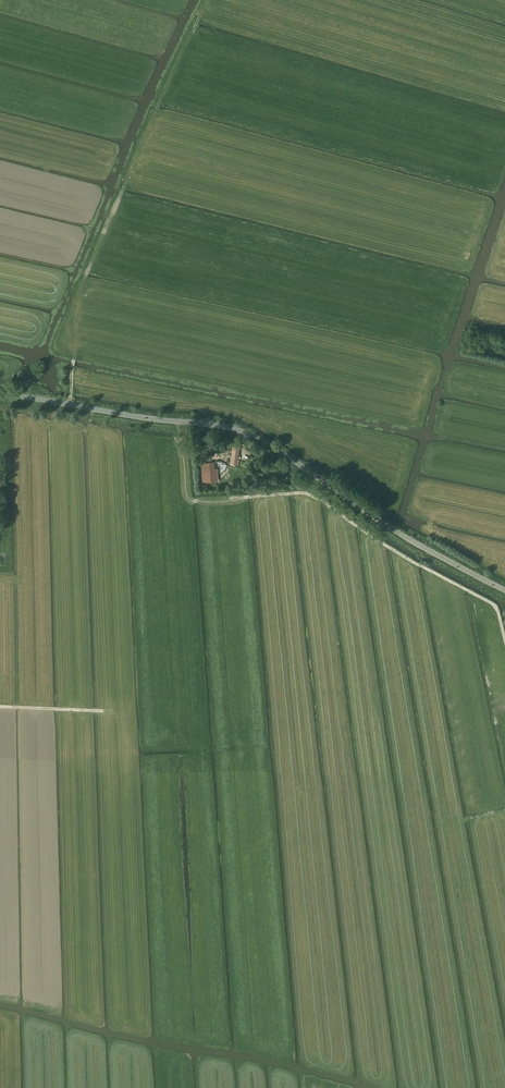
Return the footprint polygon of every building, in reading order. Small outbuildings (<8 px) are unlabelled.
[(233,446),(230,464),(237,464),(239,447),(233,446)] [(213,463),(202,464),(204,481),(217,479),(216,469),(214,470),(213,463)]
